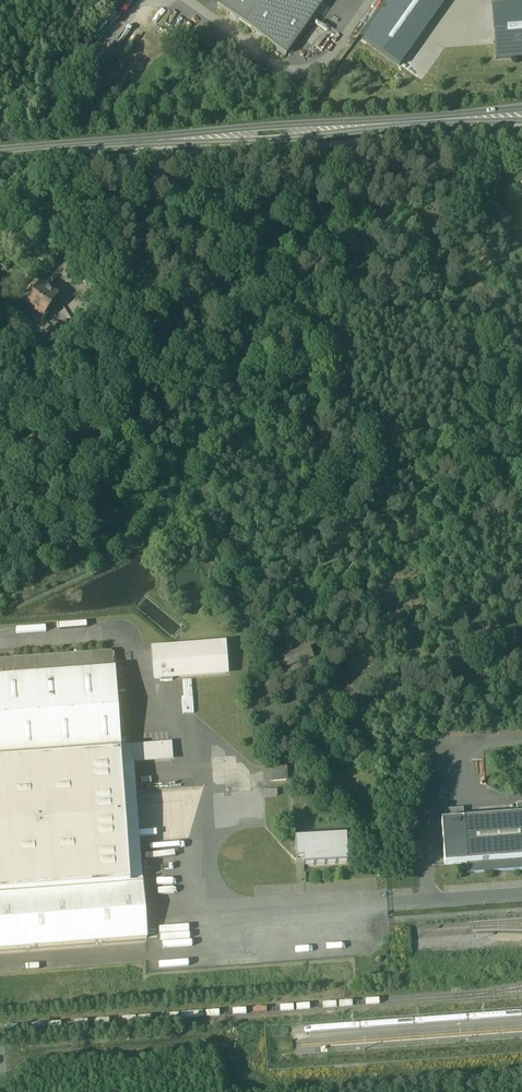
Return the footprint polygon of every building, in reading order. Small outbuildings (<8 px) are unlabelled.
[(218,8),(285,56),(325,0),(224,0),(218,8)] [(400,66),(447,0),(391,0),(362,40),(400,66)] [(495,59),(521,57),(521,2),(491,4),(495,59)] [(41,287),(27,306),(28,306),(24,312),(39,322),(56,297),(41,287)] [(66,338),(58,327),(42,338),(49,349),(66,338)] [(165,630),(176,635),(181,624),(170,619),(165,630)] [(227,644),(154,649),(156,678),(229,673),(227,644)] [(289,666),(312,657),(309,648),(285,657),(289,666)] [(147,939),(143,884),(128,885),(119,764),(170,760),(169,748),(118,751),(112,672),(113,672),(111,653),(0,661),(0,951),(147,939)] [(286,766),(270,767),(271,782),(287,780),(286,766)] [(441,822),(444,865),(467,864),(521,860),(521,816),(517,816),(441,822)] [(348,835),(296,838),(298,866),(350,863),(348,835)] [(467,864),(467,874),(521,870),(521,868),(521,860),(467,864)]
